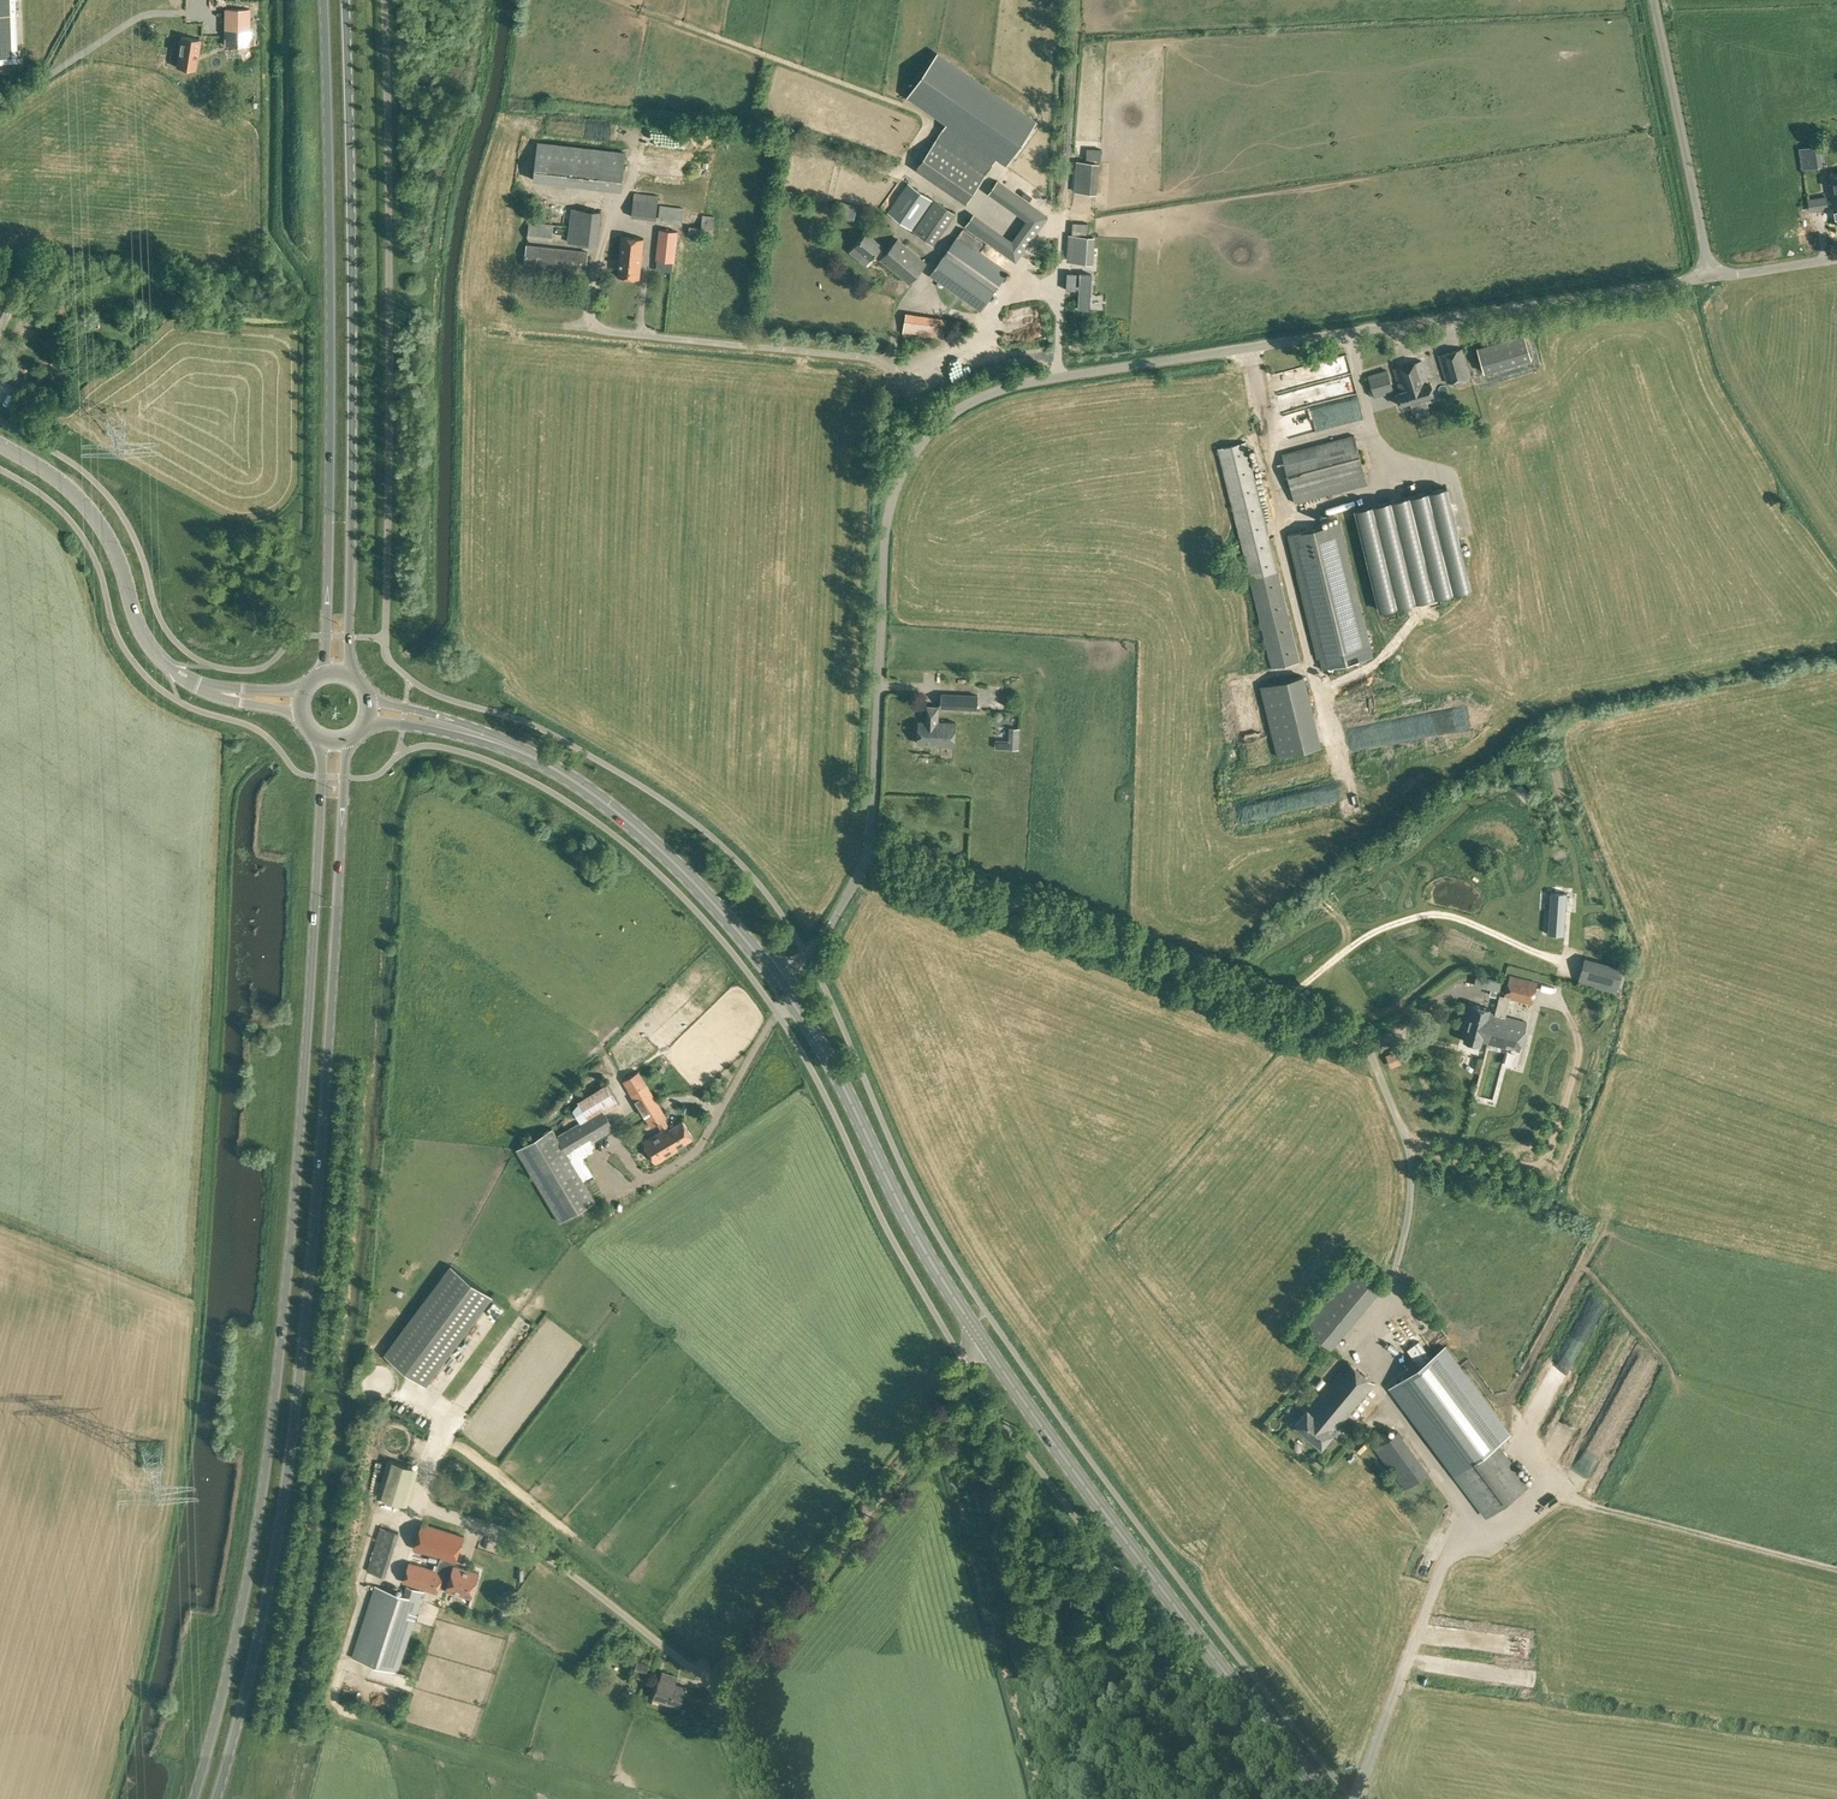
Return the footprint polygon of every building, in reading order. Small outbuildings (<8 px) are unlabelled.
[(17,61),(16,0),(0,0),(0,61),(17,61)] [(249,43),(249,36),(249,9),(237,9),(237,23),(225,23),(225,45),(249,45),(249,43)] [(176,66),(195,69),(199,38),(181,35),(176,66)] [(948,121),(934,141),(917,165),(967,200),(997,156),(1007,162),(1036,121),(937,52),(908,94),(948,121)] [(537,141),(533,179),(622,190),(626,151),(537,141)] [(1802,168),(1820,165),(1816,145),(1799,147),(1802,168)] [(1099,185),(1099,173),(1082,172),(1082,185),(1099,185)] [(1833,202),(1836,201),(1836,174),(1829,175),(1833,202)] [(997,180),(988,193),(1026,220),(1012,240),(974,213),(965,226),(1016,263),(1025,250),(1040,229),(1049,217),(997,180)] [(887,211),(913,229),(934,199),(908,182),(887,211)] [(631,216),(656,219),(659,194),(634,192),(631,216)] [(1809,211),(1828,208),(1826,195),(1807,198),(1809,211)] [(953,212),(934,199),(913,229),(933,242),(953,212)] [(842,200),(837,216),(853,220),(858,204),(842,200)] [(660,204),(658,219),(682,222),(684,208),(660,204)] [(598,245),(602,210),(571,207),(568,242),(598,245)] [(714,215),(690,213),(688,233),(713,236),(714,215)] [(527,237),(552,240),(554,224),(529,221),(527,237)] [(1088,223),(1073,222),(1073,229),(1087,230),(1088,223)] [(678,230),(659,228),(656,259),(675,261),(678,230)] [(1008,270),(978,249),(983,242),(963,228),(929,273),(980,310),(1008,270)] [(856,245),(851,251),(860,258),(866,264),(871,258),(876,252),(882,257),(880,258),(909,282),(926,262),(897,238),(887,250),(881,245),(883,243),(868,230),(855,245),(856,245)] [(1066,261),(1092,263),(1094,236),(1068,234),(1066,261)] [(639,277),(643,237),(622,235),(618,275),(639,277)] [(588,250),(526,243),(524,266),(586,272),(588,250)] [(1092,271),(1080,270),(1077,304),(1090,304),(1092,271)] [(917,284),(925,292),(936,281),(928,273),(917,284)] [(11,309),(0,303),(0,331),(11,309)] [(906,312),(902,333),(943,339),(946,318),(906,312)] [(1523,329),(1476,343),(1484,370),(1531,355),(1523,329)] [(1471,375),(1463,347),(1439,354),(1448,382),(1471,375)] [(1351,355),(1277,371),(1282,393),(1312,387),(1316,407),(1346,401),(1349,416),(1353,415),(1355,422),(1365,420),(1351,355)] [(1421,359),(1394,367),(1401,391),(1396,393),(1400,404),(1410,401),(1426,397),(1434,394),(1431,382),(1428,383),(1421,359)] [(0,375),(2,376),(5,378),(8,374),(14,363),(9,360),(0,375)] [(1387,369),(1368,374),(1374,396),(1394,390),(1387,369)] [(1295,444),(1315,439),(1313,433),(1293,438),(1295,444)] [(1367,482),(1354,434),(1282,454),(1295,502),(1367,482)] [(1273,668),(1299,662),(1244,442),(1219,448),(1273,668)] [(1380,610),(1451,593),(1468,589),(1456,539),(1459,538),(1447,487),(1356,509),(1380,610)] [(1341,520),(1287,533),(1317,657),(1371,644),(1341,520)] [(1303,676),(1261,686),(1278,756),(1320,746),(1303,676)] [(941,692),(940,707),(977,709),(978,694),(941,692)] [(927,705),(927,719),(927,721),(919,721),(918,742),(936,743),(936,744),(954,745),(955,722),(938,721),(938,705),(927,705)] [(1018,749),(1019,728),(1009,727),(1009,739),(1008,748),(1018,749)] [(1530,793),(1520,783),(1516,786),(1526,797),(1530,793)] [(736,889),(732,897),(740,901),(744,894),(736,889)] [(1550,891),(1548,933),(1564,934),(1566,892),(1550,891)] [(1472,1003),(1463,1040),(1481,1045),(1482,1042),(1520,1052),(1528,1021),(1506,1015),(1510,999),(1532,1004),(1538,980),(1530,978),(1510,973),(1508,977),(1504,995),(1500,994),(1495,1012),(1490,1011),(1491,1008),(1472,1003)] [(1552,1004),(1598,1014),(1603,988),(1577,983),(1576,991),(1555,987),(1552,1004)] [(1476,1071),(1488,1075),(1493,1060),(1481,1057),(1476,1071)] [(638,1071),(623,1080),(651,1126),(654,1124),(657,1122),(661,1129),(658,1131),(643,1141),(655,1162),(678,1149),(677,1147),(692,1138),(682,1120),(670,1127),(664,1118),(666,1117),(638,1071)] [(588,1117),(557,1136),(568,1155),(587,1144),(614,1127),(605,1111),(620,1103),(608,1082),(577,1100),(588,1117)] [(718,1101),(728,1097),(724,1089),(715,1092),(718,1101)] [(550,1129),(516,1149),(531,1172),(538,1185),(560,1222),(595,1201),(583,1180),(592,1174),(582,1158),(582,1157),(591,1152),(587,1144),(568,1155),(557,1136),(552,1128),(550,1129)] [(385,1353),(427,1384),(492,1294),(451,1264),(385,1353)] [(1302,1322),(1331,1346),(1379,1289),(1350,1265),(1302,1322)] [(1419,1365),(1391,1386),(1486,1515),(1527,1484),(1496,1442),(1510,1432),(1445,1346),(1431,1356),(1418,1340),(1407,1348),(1419,1365)] [(1472,1367),(1482,1359),(1471,1344),(1460,1352),(1472,1367)] [(1301,1361),(1290,1371),(1300,1382),(1311,1372),(1301,1361)] [(1334,1429),(1366,1390),(1373,1382),(1348,1361),(1309,1408),(1307,1407),(1294,1423),(1321,1446),(1335,1430),(1334,1429)] [(442,1380),(449,1371),(444,1367),(437,1375),(442,1380)] [(1304,1397),(1310,1390),(1302,1384),(1296,1390),(1304,1397)] [(388,1457),(377,1495),(407,1504),(418,1467),(388,1457)] [(446,1587),(446,1588),(471,1595),(478,1572),(453,1564),(463,1534),(422,1521),(414,1547),(441,1556),(436,1570),(409,1561),(403,1581),(436,1592),(439,1585),(446,1587)] [(381,1526),(367,1570),(385,1576),(399,1532),(381,1526)] [(406,1584),(403,1593),(374,1584),(351,1656),(398,1671),(424,1590),(406,1584)] [(637,1660),(633,1670),(638,1672),(636,1678),(644,1680),(645,1674),(648,1664),(637,1660)] [(685,1686),(674,1683),(676,1676),(663,1671),(660,1678),(654,1697),(679,1705),(685,1686)] [(638,1692),(633,1696),(639,1703),(644,1698),(638,1692)]
